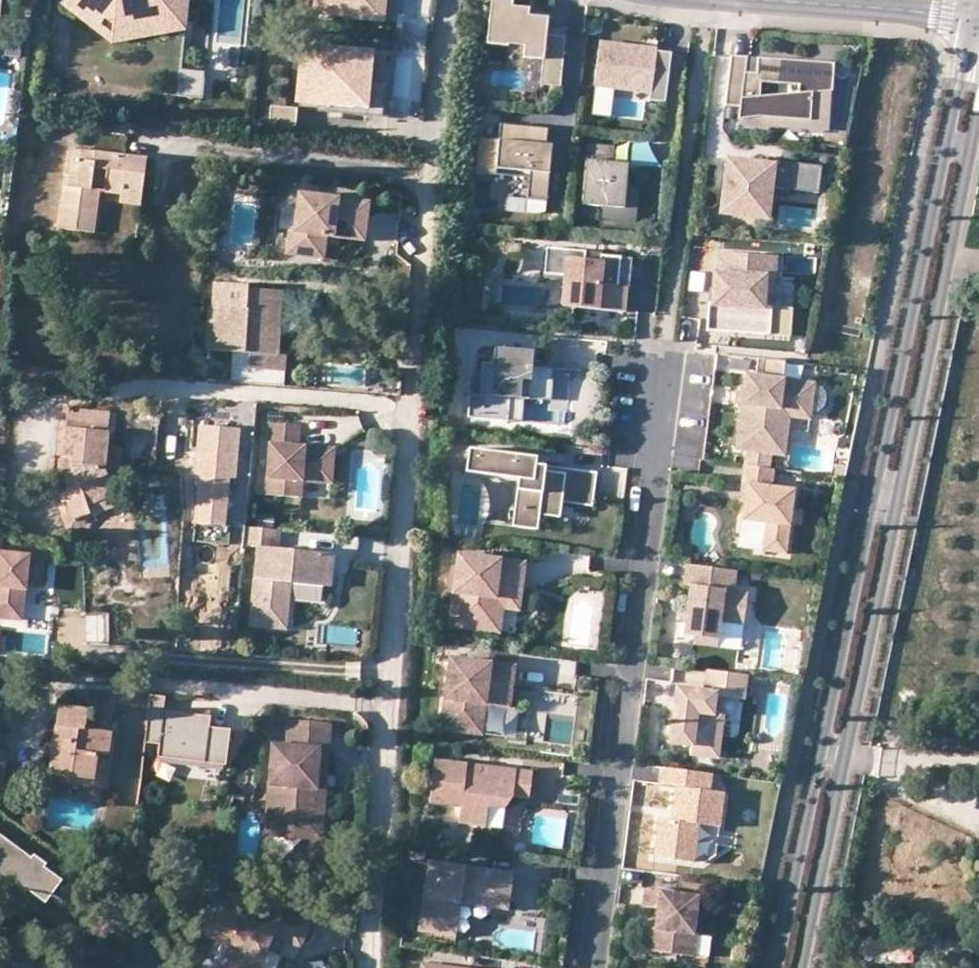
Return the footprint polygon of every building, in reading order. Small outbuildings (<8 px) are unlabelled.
[(190,33),(193,0),(82,0),(70,12),(117,48),(190,33)] [(305,23),(394,31),(397,0),(307,0),(305,23)] [(569,37),(550,35),(551,25),(531,23),(532,9),(517,8),(518,0),(496,0),(493,30),(514,32),(513,40),(530,42),(529,46),(528,58),(547,60),(546,66),(566,68),(569,37)] [(514,32),(493,30),(492,43),(512,45),(513,44),(529,46),(530,42),(513,40),(514,32)] [(269,129),(297,131),(299,109),(390,118),(396,52),(307,44),(305,65),(290,63),(286,109),(271,107),(269,129)] [(669,103),(676,53),(660,51),(659,56),(654,55),(654,51),(604,44),(599,84),(655,91),(654,101),(669,103)] [(837,65),(761,60),(760,76),(748,75),(749,59),(733,58),(727,108),(742,110),(740,122),(761,119),(813,123),(815,95),(835,93),(837,65)] [(761,60),(749,59),(748,75),(760,76),(761,60)] [(566,68),(546,66),(545,85),(564,87),(566,68)] [(179,94),(202,100),(208,77),(185,71),(179,94)] [(761,119),(740,122),(740,127),(826,133),(826,124),(833,125),(835,93),(815,95),(813,123),(761,119)] [(531,200),(551,202),(555,157),(543,156),(544,146),(550,146),(552,130),(505,125),(503,141),(483,139),(480,175),(500,176),(501,170),(533,173),(531,200)] [(592,145),(585,206),(607,208),(628,210),(630,189),(632,172),(620,171),(620,164),(617,163),(619,147),(592,145)] [(550,146),(544,146),(543,156),(555,157),(556,147),(550,146)] [(146,160),(71,149),(59,226),(93,231),(99,191),(121,194),(119,203),(139,206),(146,160)] [(778,169),(733,163),(726,216),(771,222),(775,191),(821,197),(824,170),(791,166),(790,171),(785,170),(784,179),(777,178),(778,169)] [(642,190),(630,189),(628,210),(607,208),(605,220),(639,224),(642,190)] [(371,202),(301,192),(296,231),(292,230),(289,253),(325,257),(328,235),(366,240),(371,202)] [(374,213),(375,239),(395,238),(394,213),(374,213)] [(512,256),(523,257),(524,246),(513,245),(512,256)] [(632,289),(635,259),(605,257),(605,254),(551,248),(548,276),(570,278),(567,308),(599,311),(601,286),(628,289),(632,289)] [(767,310),(769,280),(777,281),(779,260),(725,256),(724,277),(720,277),(719,292),(718,307),(713,307),(711,334),(774,339),(776,311),(767,310)] [(208,347),(236,349),(234,381),(285,385),(288,353),(280,352),(281,332),(269,331),(270,312),(283,313),(284,291),(246,289),(246,286),(213,283),(208,347)] [(626,314),(628,289),(601,286),(599,311),(626,314)] [(776,311),(774,339),(795,341),(797,313),(776,311)] [(281,332),(283,313),(270,312),(269,331),(281,332)] [(568,405),(571,372),(532,369),(534,353),(495,350),(494,365),(483,364),(481,389),(470,388),(468,420),(507,423),(509,400),(524,401),(568,405)] [(759,377),(785,381),(787,363),(761,361),(759,377)] [(746,406),(741,451),(750,452),(776,456),(781,417),(814,421),(815,413),(818,387),(818,385),(785,381),(759,377),(750,376),(748,394),(746,406)] [(820,388),(818,387),(815,413),(817,413),(820,412),(823,410),(824,408),(826,404),(827,402),(827,399),(826,396),(826,394),(824,391),(823,390),(820,388)] [(746,406),(748,394),(740,393),(739,405),(746,406)] [(524,401),(509,400),(507,423),(522,425),(524,401)] [(86,503),(113,495),(104,465),(110,413),(68,409),(63,457),(72,458),(70,474),(54,479),(61,502),(66,501),(72,519),(90,514),(86,503)] [(160,412),(137,411),(132,457),(155,458),(160,412)] [(793,418),(781,417),(776,456),(788,457),(793,418)] [(302,423),(274,421),(270,494),(304,496),(305,479),(327,481),(330,446),(301,444),(302,423)] [(243,428),(202,426),(199,474),(202,475),(199,522),(230,524),(233,476),(240,477),(243,428)] [(337,446),(330,446),(327,481),(335,481),(337,446)] [(539,459),(473,451),(470,474),(522,481),(516,528),(542,531),(543,517),(564,519),(566,504),(569,476),(548,473),(538,472),(539,459)] [(774,471),(776,456),(750,452),(748,467),(774,471)] [(774,471),(748,467),(746,485),(751,485),(750,495),(749,505),(747,521),(771,524),(769,537),(792,540),(798,491),(776,488),(778,471),(774,471)] [(599,474),(548,468),(548,473),(569,476),(599,479),(599,474)] [(599,479),(569,476),(566,504),(595,507),(599,479)] [(117,505),(113,495),(86,503),(90,514),(117,505)] [(78,536),(90,514),(72,519),(78,536)] [(336,552),(281,547),(282,528),(249,525),(248,544),(263,545),(256,623),(289,626),(293,581),(333,584),(336,552)] [(792,540),(769,537),(767,552),(790,555),(792,540)] [(0,556),(0,559),(0,622),(25,624),(28,589),(44,591),(47,561),(0,556)] [(523,597),(527,566),(462,557),(453,628),(486,632),(490,599),(506,601),(506,595),(523,597)] [(739,572),(690,566),(687,586),(693,587),(689,613),(688,622),(687,636),(698,637),(722,640),(724,623),(746,626),(750,594),(737,592),(739,572)] [(521,611),(523,597),(506,595),(506,601),(490,599),(486,632),(501,634),(505,609),(521,611)] [(222,631),(205,633),(206,651),(223,649),(222,631)] [(721,648),(722,640),(698,637),(697,645),(721,648)] [(515,695),(518,669),(454,661),(445,731),(485,736),(489,706),(491,692),(515,695)] [(751,676),(711,671),(708,692),(694,691),(693,699),(687,704),(679,703),(674,743),(695,746),(693,756),(722,759),(727,718),(717,717),(720,698),(735,699),(748,701),(751,676)] [(694,691),(680,689),(679,703),(687,704),(693,699),(694,691)] [(515,695),(491,692),(489,706),(513,709),(515,695)] [(162,746),(166,715),(168,700),(152,697),(146,744),(162,746)] [(735,699),(720,698),(717,717),(727,718),(732,718),(735,699)] [(104,761),(114,762),(117,738),(92,735),(95,716),(66,712),(57,779),(77,782),(101,785),(104,761)] [(214,721),(166,715),(162,746),(160,759),(229,768),(233,732),(213,730),(214,721)] [(331,752),(333,727),(294,724),(292,749),(331,752)] [(331,752),(292,749),(276,748),(273,789),(281,789),(277,832),(307,834),(309,814),(327,816),(328,791),(320,791),(322,770),(330,770),(331,752)] [(109,795),(114,762),(104,761),(101,785),(77,782),(76,790),(109,795)] [(536,774),(438,761),(433,805),(464,809),(462,825),(489,828),(492,808),(508,810),(516,799),(533,801),(536,774)] [(706,791),(708,774),(666,769),(664,787),(680,789),(676,821),(663,820),(658,858),(680,861),(681,846),(700,848),(703,825),(723,828),(728,794),(713,792),(706,791)] [(328,791),(330,770),(322,770),(320,791),(328,791)] [(716,775),(708,774),(706,791),(713,792),(716,775)] [(307,834),(277,832),(281,789),(273,789),(269,839),(325,843),(327,816),(309,814),(307,834)] [(0,836),(0,871),(21,887),(17,892),(30,901),(34,896),(51,873),(38,864),(0,836)] [(425,864),(427,848),(414,846),(412,862),(425,864)] [(698,863),(700,848),(681,846),(680,861),(698,863)] [(41,860),(38,864),(51,873),(54,869),(41,860)] [(513,905),(517,874),(431,864),(422,934),(449,937),(454,898),(513,905)] [(17,892),(21,887),(0,871),(0,879),(17,892)] [(69,886),(51,873),(34,896),(52,909),(69,886)] [(702,897),(649,890),(647,907),(663,909),(661,929),(657,929),(654,951),(697,957),(700,935),(697,935),(702,897)] [(449,937),(460,939),(464,906),(512,912),(513,905),(454,898),(449,937)] [(277,900),(269,917),(285,925),(289,917),(296,903),(277,900)] [(308,951),(317,930),(289,917),(285,925),(269,917),(256,911),(250,924),(224,911),(210,940),(236,952),(229,967),(265,967),(278,942),(288,946),(290,942),(308,951)] [(907,958),(907,939),(866,941),(867,959),(907,958)] [(306,955),(308,951),(290,942),(288,946),(306,955)]
